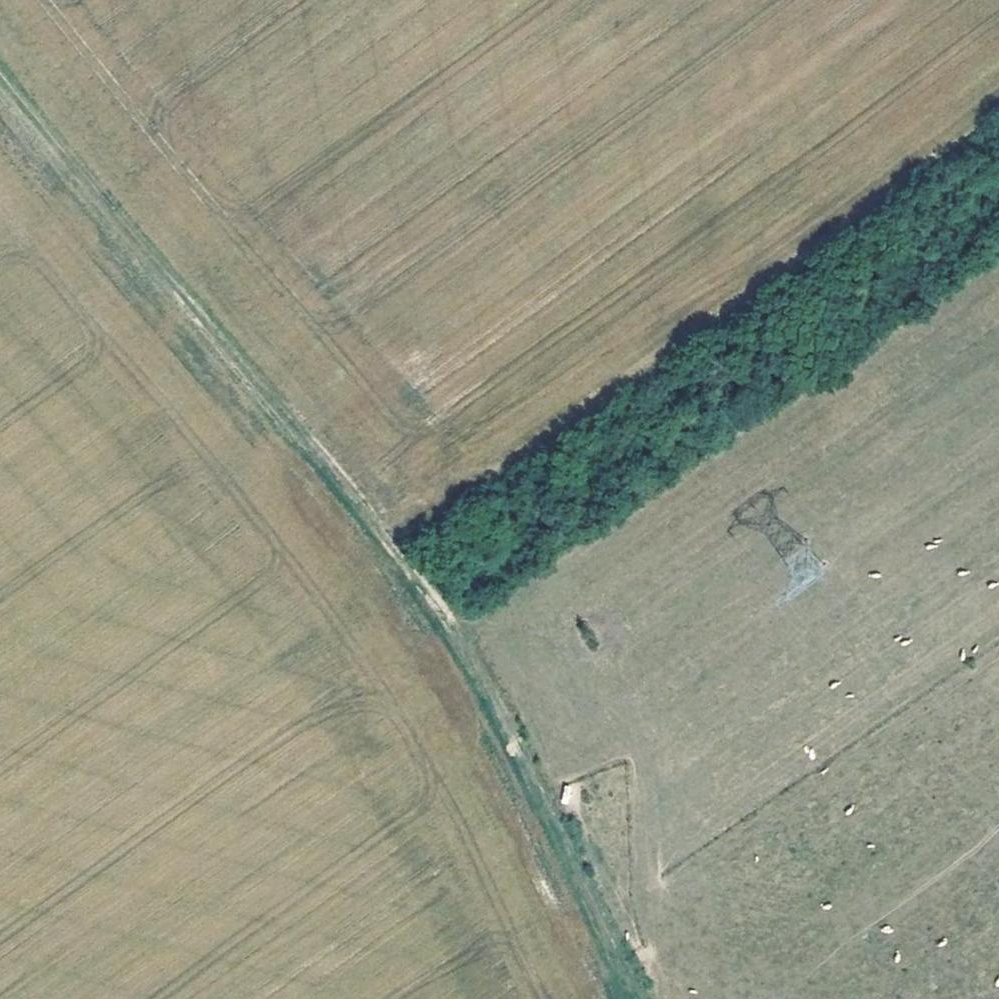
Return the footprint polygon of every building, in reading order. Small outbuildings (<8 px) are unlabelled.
[(561,785),(563,806),(580,804),(578,783),(561,785)]
